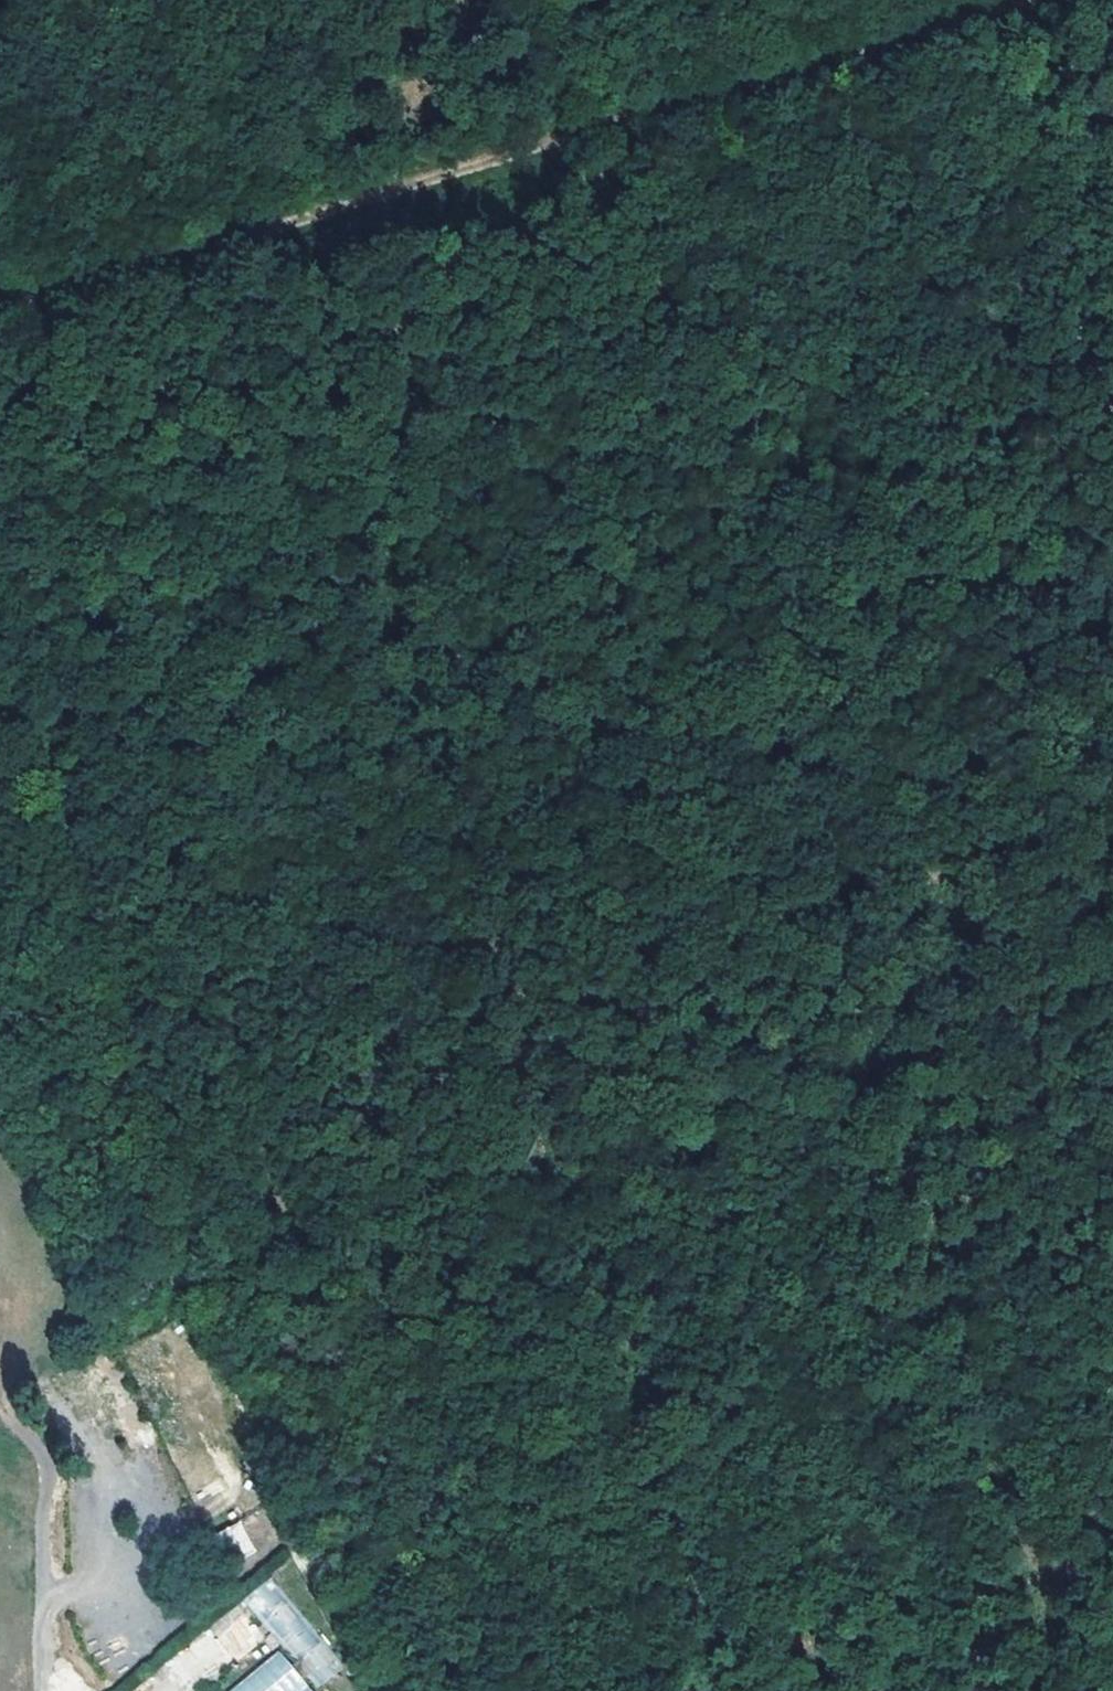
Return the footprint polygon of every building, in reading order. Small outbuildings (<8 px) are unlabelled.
[(213,1533),(223,1559),(252,1548),(242,1522),(213,1533)] [(242,1607),(250,1616),(271,1641),(281,1653),(314,1690),(328,1690),(344,1674),(268,1583),(242,1607)] [(271,1641),(250,1616),(200,1655),(222,1680),(271,1641)] [(233,1690),(314,1690),(281,1653),(233,1690)]
